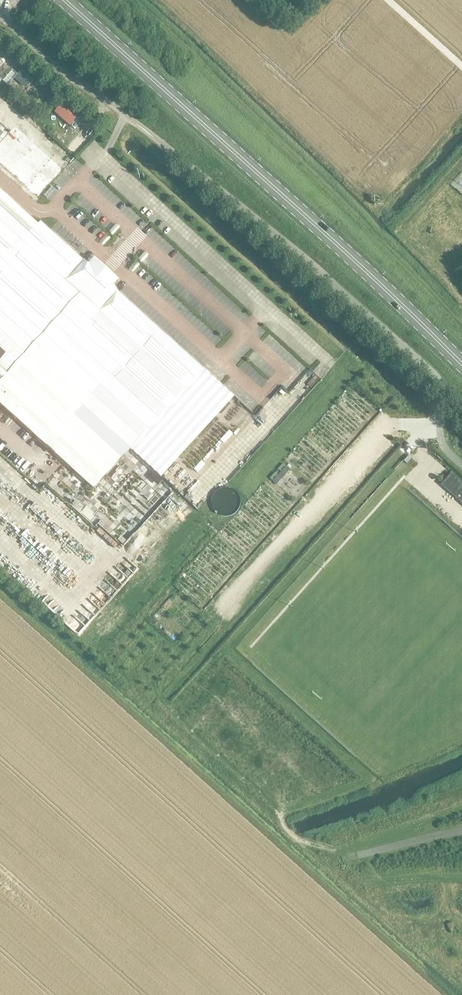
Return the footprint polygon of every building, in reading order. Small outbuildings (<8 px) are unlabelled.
[(3,81),(11,72),(0,62),(0,78),(3,81)] [(33,88),(42,79),(26,65),(17,74),(33,88)] [(87,115),(79,108),(76,111),(65,101),(55,112),(70,125),(79,115),(84,119),(87,115)] [(0,125),(0,160),(35,192),(58,167),(16,128),(10,134),(0,125)] [(0,189),(0,368),(7,374),(0,382),(0,404),(94,490),(204,369),(113,287),(112,282),(94,265),(88,265),(41,221),(38,224),(0,189)] [(277,485),(290,469),(283,463),(270,479),(277,485)] [(153,470),(149,476),(160,485),(165,479),(153,470)] [(149,475),(146,478),(156,489),(159,486),(149,475)] [(446,488),(461,502),(461,482),(456,477),(446,488)] [(164,495),(170,501),(177,495),(171,489),(164,495)] [(181,516),(189,507),(185,503),(177,513),(181,516)] [(130,547),(139,536),(124,524),(115,535),(130,547)] [(143,545),(135,553),(141,559),(149,551),(143,545)]
